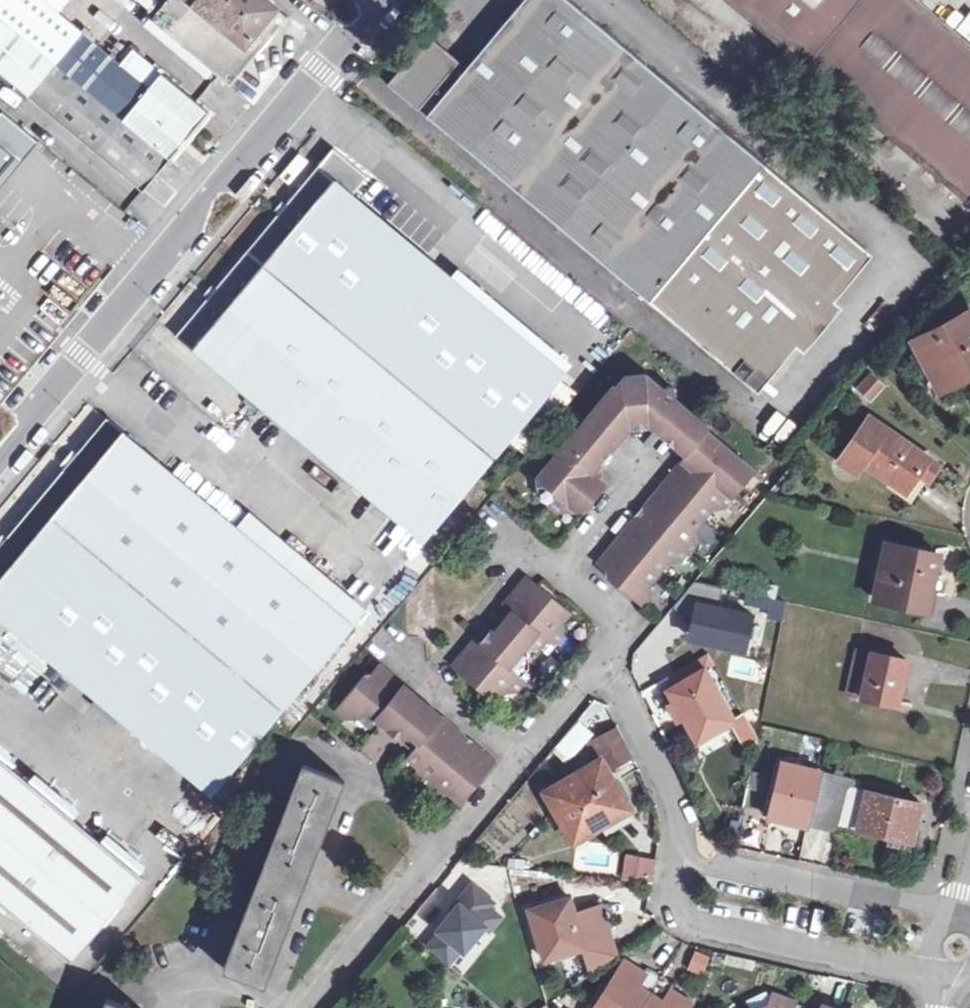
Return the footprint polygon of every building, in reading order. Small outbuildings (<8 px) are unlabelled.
[(143,192),(176,152),(196,128),(197,129),(209,113),(133,49),(119,64),(55,11),(42,0),(0,0),(0,75),(143,192)] [(55,11),(65,0),(42,0),(55,11)] [(268,0),(166,0),(163,4),(151,19),(230,86),(256,55),(288,17),(268,0)] [(329,12),(335,0),(306,0),(329,12)] [(753,394),(792,349),(799,355),(839,310),(832,303),(870,257),(571,0),(526,0),(467,67),(460,61),(461,60),(430,34),(390,81),(427,113),(753,394)] [(961,205),(969,194),(969,46),(917,0),(725,0),(961,205)] [(1,282),(8,273),(22,258),(6,243),(53,185),(0,141),(0,281),(1,282)] [(295,197),(223,283),(466,487),(561,374),(355,198),(372,179),(335,150),(295,197)] [(466,487),(223,283),(177,338),(420,542),(466,487)] [(917,342),(922,353),(914,358),(922,373),(931,369),(938,384),(969,368),(969,318),(969,315),(917,342)] [(871,404),(885,385),(868,372),(854,391),(871,404)] [(606,578),(632,598),(643,607),(652,598),(650,587),(671,562),(681,563),(696,544),(694,533),(713,511),(725,510),(754,474),(743,465),(704,434),(708,428),(676,400),(676,399),(676,398),(676,397),(676,396),(676,395),(675,394),(675,393),(674,392),(673,391),(673,390),(672,390),(671,390),(671,389),(670,389),(669,389),(668,389),(667,389),(666,389),(665,389),(665,390),(663,390),(644,373),(625,378),(615,390),(612,388),(569,440),(564,440),(561,441),(558,442),(530,476),(535,480),(537,499),(557,515),(584,514),(607,487),(593,475),(629,431),(650,428),(685,456),(598,565),(607,573),(606,578)] [(909,493),(922,474),(932,460),(871,418),(841,462),(859,474),(866,464),(909,493)] [(106,422),(81,453),(327,658),(351,627),(106,422)] [(327,658),(81,453),(19,527),(0,550),(0,620),(62,671),(70,678),(56,694),(85,718),(98,702),(213,797),(327,658)] [(932,460),(922,474),(931,481),(941,466),(932,460)] [(930,611),(932,594),(937,576),(941,554),(885,542),(875,600),(930,611)] [(937,576),(932,594),(942,597),(946,578),(937,576)] [(572,615),(527,577),(503,605),(507,608),(494,624),(499,629),(494,635),(485,627),(451,667),(497,704),(507,693),(516,695),(525,682),(523,680),(530,673),(528,654),(539,652),(547,643),(555,650),(563,640),(561,628),(572,615)] [(724,589),(697,582),(676,609),(695,625),(720,646),(747,651),(754,616),(720,609),(724,589)] [(766,598),(748,594),(746,604),(763,608),(766,598)] [(787,603),(766,598),(763,608),(772,610),(770,619),(783,622),(787,603)] [(720,646),(695,625),(692,640),(720,646)] [(852,676),(848,694),(900,706),(909,660),(858,649),(852,676)] [(377,721),(386,729),(403,744),(413,753),(408,760),(419,769),(419,779),(439,798),(449,795),(460,805),(495,762),(431,709),(415,695),(381,667),(373,677),(367,677),(338,712),(348,721),(357,718),(369,729),(377,721)] [(674,686),(681,699),(677,702),(671,705),(680,720),(685,716),(699,742),(736,721),(706,668),(674,686)] [(70,678),(62,671),(48,687),(56,694),(70,678)] [(669,689),(677,702),(681,699),(674,686),(669,689)] [(563,747),(574,757),(592,736),(581,726),(563,747)] [(604,762),(611,775),(635,760),(621,731),(595,747),(604,762)] [(0,759),(0,904),(73,965),(144,880),(0,759)] [(548,793),(577,842),(632,810),(611,775),(604,762),(548,793)] [(812,819),(845,826),(852,788),(855,778),(784,762),(773,813),(789,817),(789,821),(811,826),(812,819)] [(302,766),(223,967),(266,983),(341,781),(302,766)] [(852,788),(845,826),(891,837),(912,842),(916,825),(919,826),(923,805),(852,788)] [(912,842),(891,837),(889,846),(912,852),(914,842),(912,842)] [(625,856),(622,879),(637,880),(639,858),(625,856)] [(657,860),(639,858),(637,880),(653,882),(657,860)] [(510,860),(510,868),(525,869),(526,861),(510,860)] [(443,932),(430,947),(450,964),(463,949),(465,951),(486,926),(491,930),(502,917),(490,907),(494,902),(474,885),(459,902),(461,904),(440,929),(443,932)] [(529,910),(545,960),(584,948),(592,975),(617,957),(600,905),(573,914),(568,898),(529,910)] [(694,949),(687,970),(704,976),(711,955),(694,949)] [(663,977),(651,970),(647,975),(628,964),(600,1007),(690,1007),(692,1004),(673,992),(676,986),(663,977)] [(777,995),(773,1007),(772,1007),(798,1007),(795,1007),(797,1002),(777,995)] [(105,1007),(133,1007),(109,997),(105,1007)]
